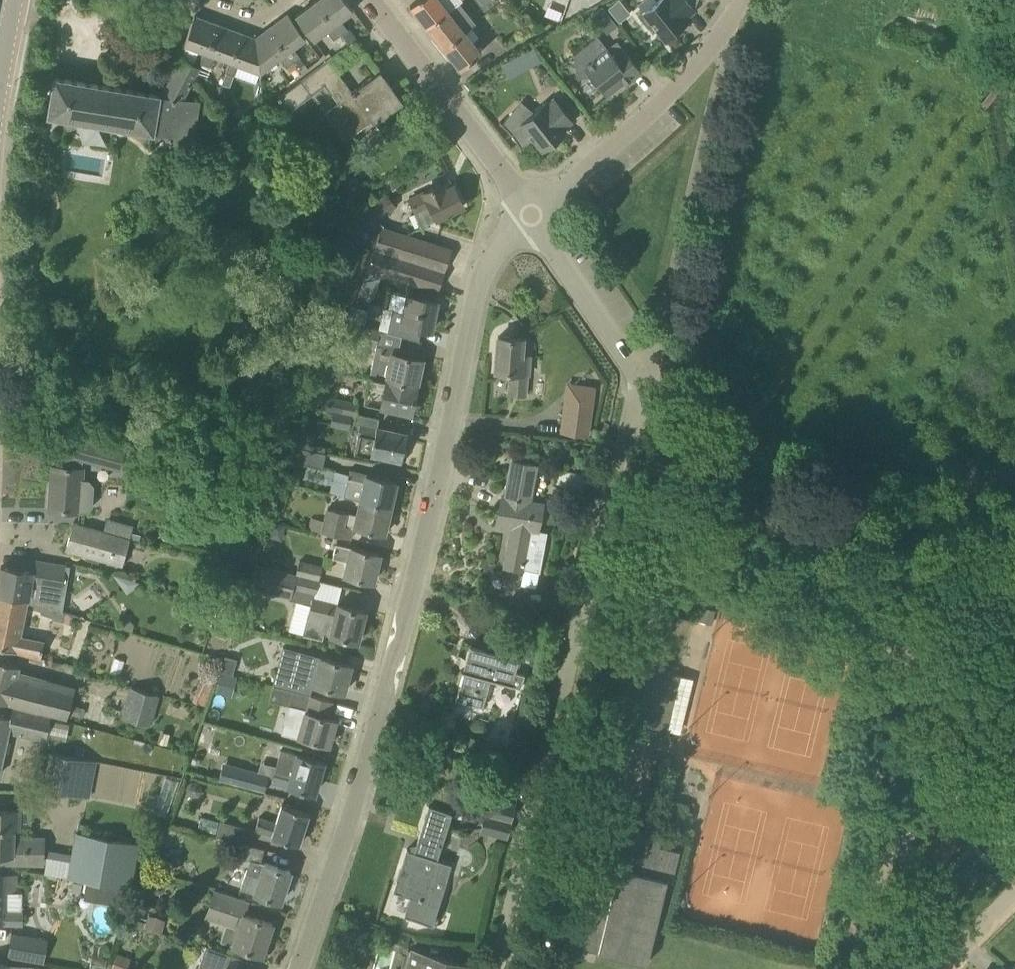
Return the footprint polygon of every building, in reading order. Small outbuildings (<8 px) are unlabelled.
[(303,9),(296,15),(314,39),(327,29),(330,34),(334,39),(341,34),(316,0),(303,9)] [(316,0),(341,34),(342,36),(349,45),(356,40),(341,19),(353,10),(346,0),(316,0)] [(410,6),(427,26),(448,9),(459,1),(460,0),(417,0),(410,6)] [(606,6),(618,20),(630,11),(621,0),(613,0),(606,6)] [(695,9),(698,0),(659,0),(643,12),(665,41),(689,22),(686,18),(696,10),(695,9)] [(448,9),(427,26),(435,37),(444,47),(465,30),(461,26),(460,24),(471,15),(459,1),(448,9)] [(602,6),(592,14),(600,24),(610,16),(602,6)] [(272,26),(268,28),(286,52),(294,62),(297,67),(298,68),(302,66),(305,63),(301,57),(294,47),(298,44),(306,38),(292,18),(288,13),(272,26)] [(191,24),(184,43),(185,44),(199,49),(195,60),(200,62),(215,23),(195,15),(192,23),(191,24)] [(216,55),(225,58),(235,30),(215,23),(200,62),(212,67),(216,55)] [(256,37),(255,38),(261,71),(280,57),(287,67),(294,62),(286,52),(268,28),(256,37)] [(235,30),(225,58),(231,60),(226,72),(227,72),(223,83),(231,86),(235,75),(239,63),(261,71),(255,38),(235,30)] [(461,69),(482,52),(465,30),(444,47),(461,69)] [(342,50),(349,45),(342,36),(336,41),(342,50)] [(578,78),(591,76),(606,95),(624,82),(626,85),(642,72),(617,41),(608,48),(598,36),(574,55),(578,78)] [(533,47),(520,54),(528,68),(541,61),(533,47)] [(48,115),(179,136),(185,98),(197,74),(201,67),(199,66),(183,58),(170,83),(160,93),(54,77),(48,115)] [(403,103),(392,88),(379,71),(352,91),(329,59),(277,98),(288,112),(325,85),(338,103),(325,113),(345,140),(372,120),(375,124),(403,103)] [(511,114),(501,122),(503,123),(513,134),(520,144),(522,147),(535,141),(543,151),(553,143),(562,136),(567,132),(564,128),(573,121),(555,98),(554,97),(554,98),(545,105),(519,123),(511,114)] [(240,107),(233,112),(238,120),(246,114),(240,107)] [(422,225),(436,218),(464,206),(454,185),(452,186),(448,180),(409,198),(415,211),(422,225)] [(374,252),(376,248),(386,228),(378,219),(394,206),(385,194),(356,218),(345,237),(374,252)] [(386,228),(376,248),(444,270),(451,249),(386,228)] [(376,248),(374,252),(367,267),(437,291),(444,270),(376,248)] [(348,258),(343,273),(352,277),(358,262),(348,258)] [(393,309),(388,332),(404,336),(413,339),(419,340),(421,329),(431,331),(437,301),(408,295),(405,312),(393,309)] [(351,305),(348,318),(365,323),(369,310),(351,305)] [(376,346),(380,330),(379,330),(348,322),(343,337),(376,346)] [(495,371),(510,372),(508,394),(526,395),(528,373),(530,356),(522,356),(524,339),(498,337),(495,371)] [(376,346),(369,376),(388,380),(417,386),(422,359),(410,357),(411,352),(376,345),(376,346)] [(369,376),(363,404),(411,413),(413,404),(417,386),(388,380),(369,376)] [(356,416),(356,414),(358,403),(324,397),(322,409),(356,416)] [(592,404),(566,400),(562,432),(588,435),(592,404)] [(354,423),(359,424),(353,454),(371,457),(372,454),(402,460),(402,457),(405,456),(406,450),(404,448),(407,434),(377,428),(379,418),(356,414),(356,416),(354,423)] [(311,449),(312,444),(314,435),(302,432),(299,447),(311,449)] [(49,509),(87,512),(92,507),(94,485),(89,480),(82,479),(83,469),(84,459),(120,470),(125,452),(71,436),(63,467),(52,467),(49,509)] [(312,444),(311,449),(326,452),(327,447),(312,444)] [(323,467),(326,452),(311,449),(299,447),(296,462),(323,467)] [(547,532),(538,530),(543,504),(529,501),(536,465),(513,461),(506,497),(502,496),(496,524),(514,527),(505,566),(523,570),(523,569),(524,570),(521,585),(535,588),(539,573),(540,573),(547,532)] [(556,487),(583,492),(587,475),(560,469),(556,487)] [(344,496),(361,499),(360,501),(391,508),(397,481),(350,470),(344,496)] [(328,508),(322,532),(341,536),(344,525),(385,535),(391,508),(360,501),(357,515),(328,508)] [(74,522),(66,550),(122,565),(130,538),(123,537),(103,531),(74,522)] [(345,575),(373,582),(380,554),(352,547),(352,548),(336,544),(333,558),(349,561),(345,575)] [(27,601),(27,603),(43,607),(62,613),(67,587),(62,586),(66,564),(35,558),(32,572),(31,572),(1,566),(0,572),(0,595),(27,601)] [(318,580),(322,565),(299,559),(299,562),(287,559),(284,570),(318,580)] [(254,563),(244,603),(253,605),(257,590),(290,598),(290,599),(296,600),(289,630),(303,633),(304,632),(323,637),(324,632),(358,642),(359,637),(366,610),(338,603),(338,605),(313,598),(314,596),(315,592),(315,593),(318,580),(284,570),(254,563)] [(41,658),(44,641),(21,635),(27,603),(27,601),(0,595),(0,647),(41,658)] [(517,596),(513,611),(529,615),(533,600),(517,596)] [(211,603),(207,615),(215,617),(218,605),(211,603)] [(715,609),(700,606),(697,620),(712,624),(715,609)] [(52,618),(64,622),(66,614),(62,613),(43,607),(41,613),(53,617),(52,618)] [(223,607),(221,619),(232,622),(235,610),(223,607)] [(75,616),(66,614),(64,622),(73,625),(75,616)] [(482,707),(481,714),(524,726),(533,692),(513,686),(513,684),(512,684),(519,658),(517,658),(517,659),(470,647),(471,645),(470,645),(463,670),(461,670),(461,671),(463,672),(456,700),(457,700),(457,699),(482,706),(482,707)] [(296,652),(293,664),(301,666),(297,679),(313,683),(313,684),(344,692),(352,665),(320,656),(306,653),(306,655),(296,652)] [(226,656),(222,671),(233,675),(237,659),(226,656)] [(11,704),(11,702),(69,718),(70,715),(70,714),(73,704),(73,702),(77,691),(19,675),(21,666),(0,660),(0,701),(11,704)] [(667,730),(681,675),(651,668),(638,723),(667,730)] [(215,684),(202,678),(192,701),(206,707),(215,684)] [(218,681),(215,692),(229,696),(232,685),(218,681)] [(151,725),(159,694),(132,687),(124,718),(151,725)] [(296,691),(285,732),(329,745),(336,720),(328,717),(333,701),(311,695),(296,691)] [(78,716),(81,706),(73,704),(70,714),(78,716)] [(9,731),(47,740),(53,715),(13,707),(11,716),(0,714),(0,771),(9,731)] [(281,749),(272,781),(287,785),(304,790),(304,788),(316,791),(324,761),(320,760),(297,754),(281,749)] [(70,793),(77,758),(49,752),(42,788),(70,793)] [(221,762),(216,779),(224,781),(265,791),(268,780),(269,775),(228,764),(221,762)] [(190,781),(186,786),(187,793),(193,797),(199,797),(203,792),(202,785),(198,781),(190,781)] [(309,813),(281,804),(276,822),(259,817),(255,830),(271,835),(271,836),(299,845),(309,813)] [(395,890),(394,891),(397,892),(410,896),(408,902),(404,915),(432,925),(438,906),(428,902),(441,861),(437,860),(446,833),(452,813),(449,812),(431,807),(429,806),(428,808),(424,820),(419,836),(417,844),(415,851),(414,851),(407,849),(402,866),(395,890)] [(8,863),(23,863),(42,864),(43,838),(41,838),(37,837),(31,837),(21,837),(22,811),(19,811),(0,810),(0,862),(8,863)] [(217,836),(243,844),(248,828),(221,821),(217,836)] [(582,894),(570,945),(647,964),(667,880),(673,882),(680,851),(660,846),(662,836),(628,827),(625,838),(611,835),(596,898),(582,894)] [(130,889),(136,859),(147,861),(150,847),(138,844),(139,843),(77,832),(76,831),(73,853),(49,849),(45,873),(87,881),(109,885),(130,889)] [(243,844),(239,857),(243,858),(250,860),(260,863),(261,862),(263,856),(264,849),(243,844)] [(157,857),(159,874),(173,872),(172,855),(157,857)] [(242,884),(240,889),(280,902),(282,897),(291,871),(263,862),(259,876),(246,872),(242,884)] [(1,924),(22,924),(22,911),(22,910),(7,910),(7,892),(17,892),(17,875),(15,875),(2,874),(2,873),(0,873),(0,924),(1,924)] [(153,881),(151,886),(154,891),(159,894),(165,890),(166,884),(164,880),(158,879),(153,881)] [(84,898),(106,902),(109,885),(87,881),(84,898)] [(73,882),(71,892),(80,894),(82,884),(73,882)] [(109,885),(106,902),(127,906),(130,889),(109,885)] [(214,895),(206,918),(227,925),(236,928),(231,945),(262,955),(266,944),(273,923),(242,913),(247,900),(216,889),(214,895)] [(128,923),(162,932),(166,920),(148,915),(146,922),(130,917),(128,923)] [(8,956),(45,962),(50,938),(12,932),(8,956)] [(227,967),(231,955),(206,946),(199,968),(200,968),(233,968),(227,967)] [(470,964),(411,948),(406,968),(469,968),(470,964)] [(112,968),(128,968),(132,958),(118,953),(112,968)]
